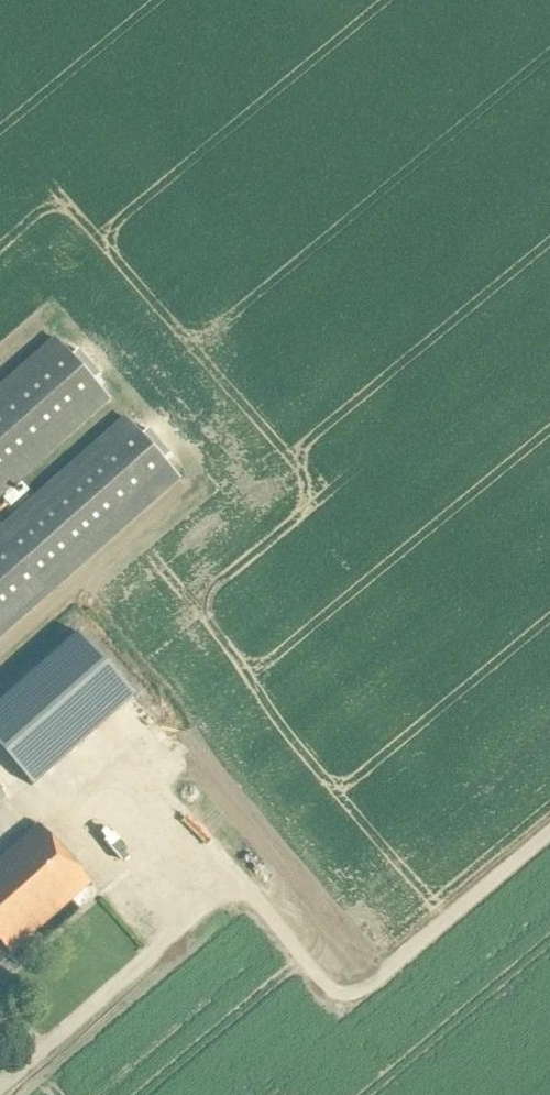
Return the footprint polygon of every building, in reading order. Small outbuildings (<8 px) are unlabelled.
[(109,400),(54,338),(0,386),(0,497),(109,400)] [(180,480),(124,416),(0,525),(0,639),(180,480)] [(0,702),(0,749),(32,786),(134,695),(79,632),(0,702)] [(26,939),(90,882),(39,824),(0,859),(0,943),(10,954),(26,939)]
